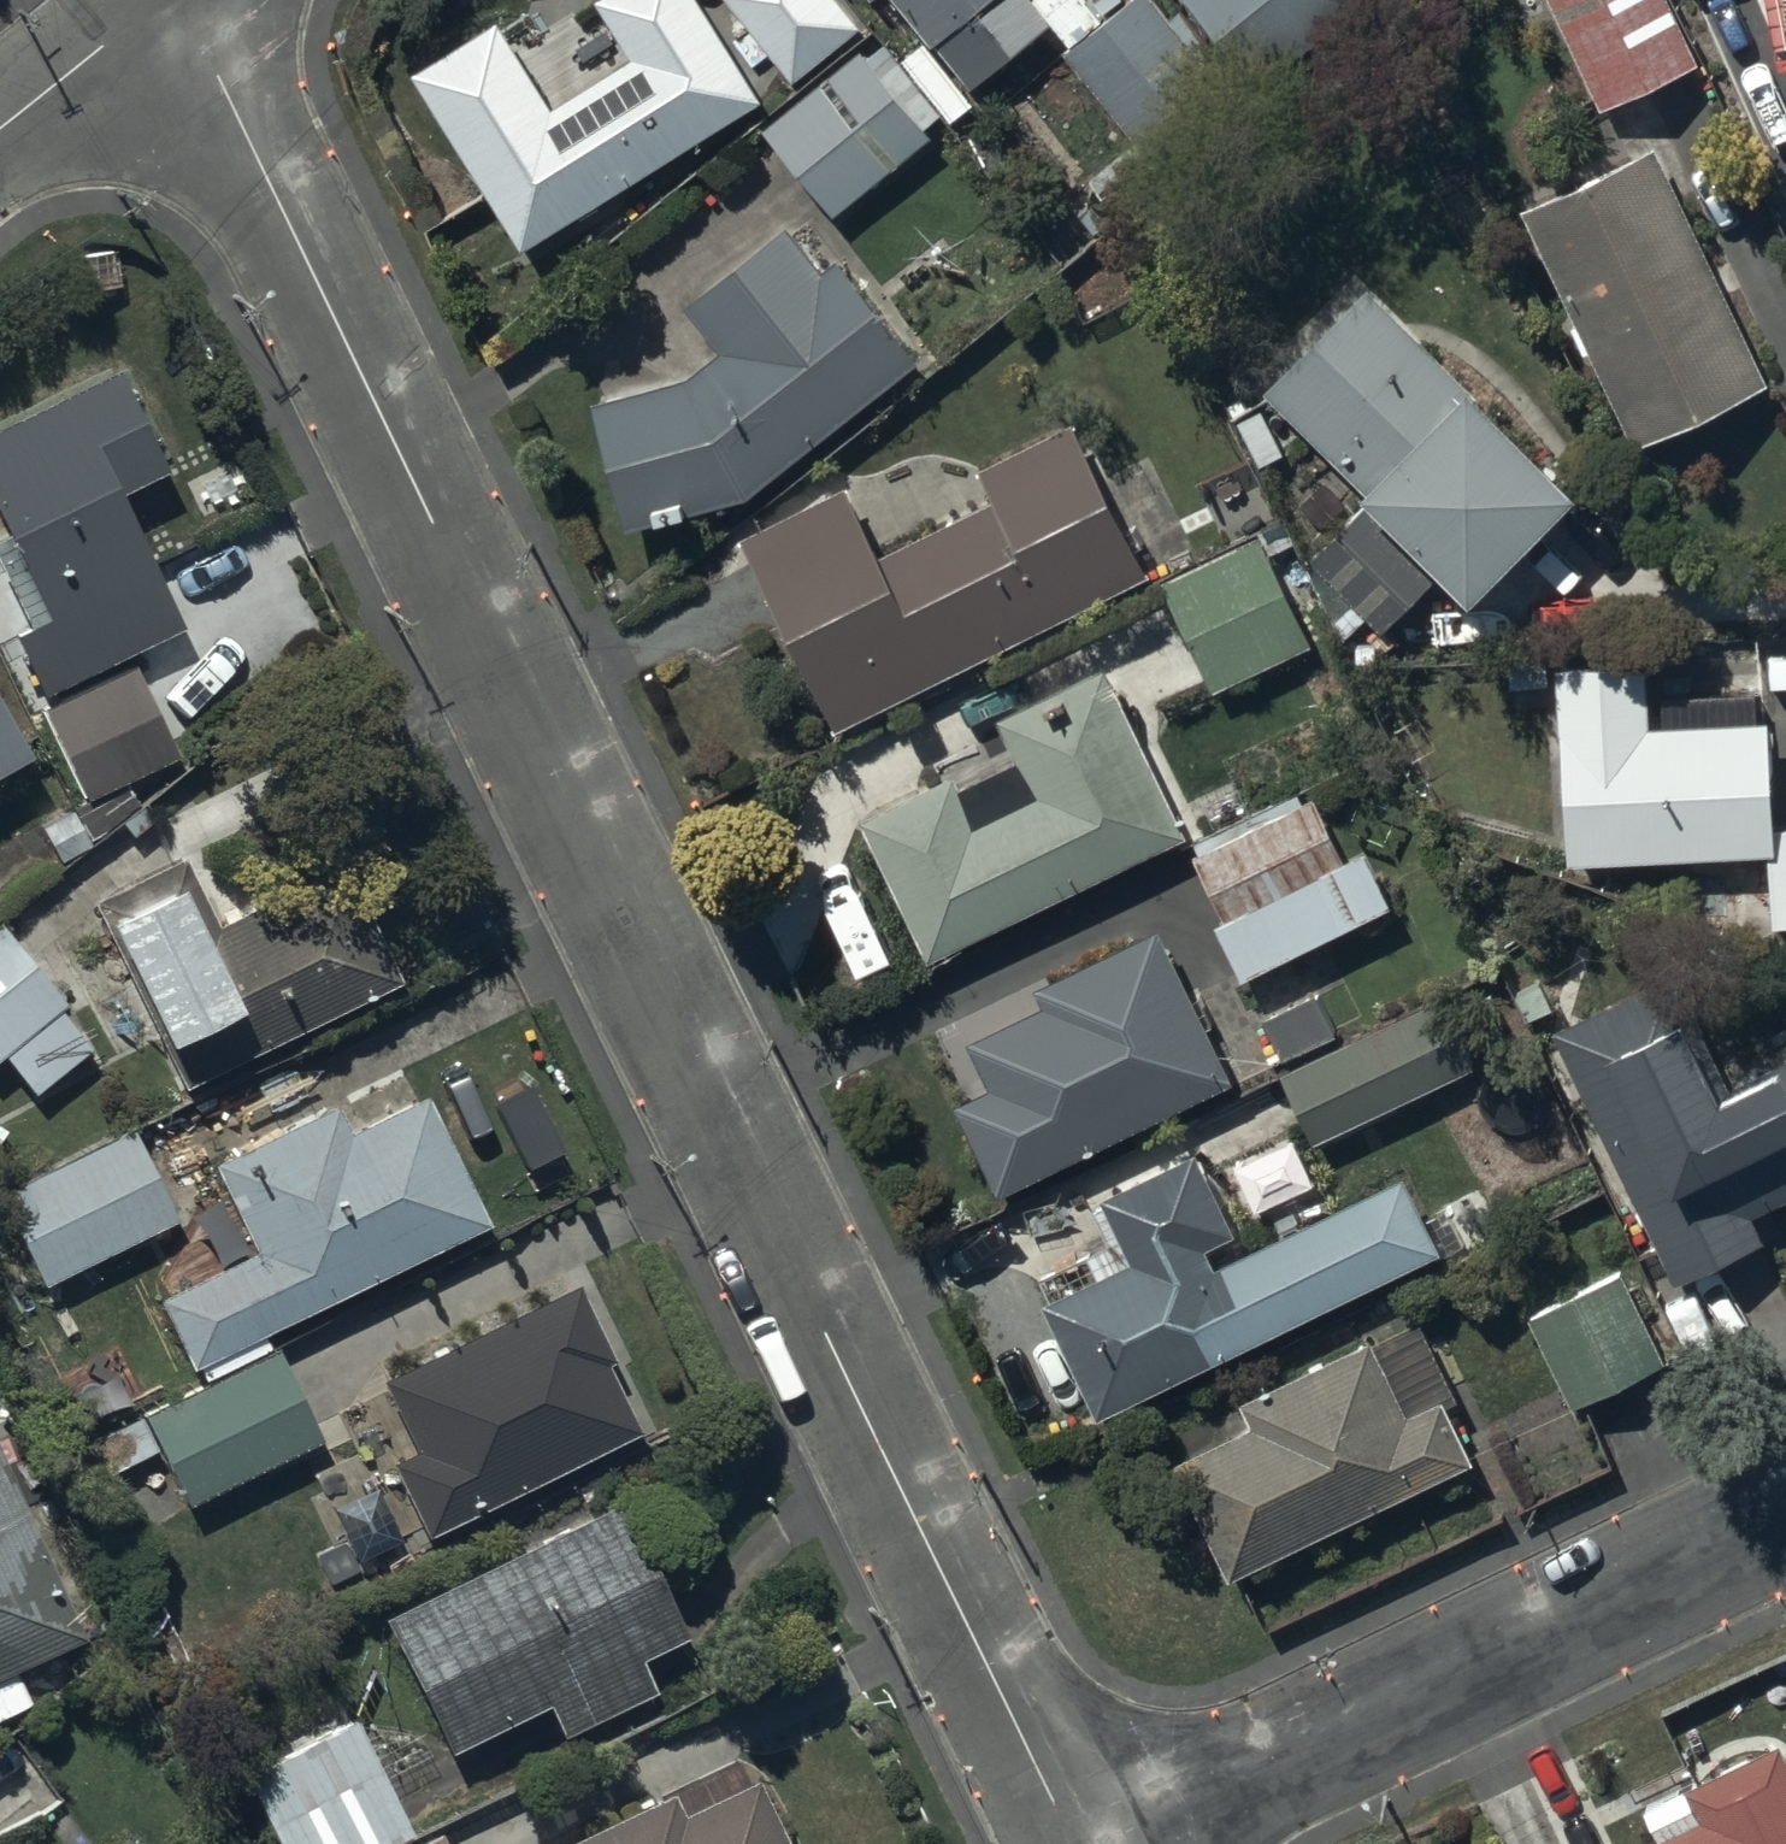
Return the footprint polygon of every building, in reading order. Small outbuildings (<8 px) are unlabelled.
[(522,254),(761,105),(696,0),(601,0),(595,4),(631,61),(551,111),(498,24),(411,80),(522,254)] [(835,0),(723,0),(792,86),(860,31),(835,0)] [(910,48),(922,38),(934,52),(995,0),(870,0),(910,48)] [(1149,0),(1136,0),(1064,60),(1158,172),(1237,106),(1149,0)] [(1256,89),(1364,0),(1184,0),(1256,89)] [(1598,114),(1699,67),(1667,0),(1544,0),(1598,114)] [(869,58),(865,52),(762,132),(832,221),(932,140),(924,130),(939,118),(882,48),(869,58)] [(1655,152),(1520,215),(1630,452),(1765,389),(1655,152)] [(915,369),(835,266),(817,280),(783,235),(685,311),(720,355),(686,381),(591,405),(625,538),(747,498),(915,369)] [(1378,640),(1437,581),(1467,611),(1575,504),(1367,294),(1264,393),(1366,497),(1360,503),(1364,507),(1305,565),(1378,640)] [(111,503),(159,476),(106,377),(0,432),(0,535),(3,541),(0,543),(0,593),(24,639),(10,646),(41,706),(179,635),(111,503)] [(1147,580),(1074,421),(974,471),(990,503),(880,560),(845,491),(736,547),(834,739),(1147,580)] [(1255,544),(1162,588),(1212,695),(1305,651),(1255,544)] [(953,781),(861,827),(928,966),(974,944),(978,953),(1113,887),(1110,882),(1188,844),(1101,667),(993,720),(1014,762),(957,789),(953,781)] [(1554,673),(1562,867),(1766,858),(1769,929),(1785,928),(1785,825),(1773,825),(1768,724),(1760,725),(1759,696),(1662,700),(1663,729),(1648,730),(1646,669),(1554,673)] [(169,762),(128,672),(41,712),(83,802),(169,762)] [(0,715),(0,776),(26,761),(0,715)] [(1345,865),(1311,795),(1192,851),(1226,923),(1214,929),(1240,983),(1392,911),(1365,856),(1345,865)] [(177,863),(88,906),(101,931),(96,934),(157,1057),(161,1055),(179,1092),(395,984),(336,866),(259,904),(220,824),(170,849),(177,863)] [(1232,1087),(1156,930),(1035,993),(1045,1013),(967,1051),(987,1094),(955,1110),(999,1200),(1232,1087)] [(0,936),(0,1065),(28,1099),(84,1054),(54,1017),(61,1011),(0,936)] [(1550,1035),(1672,1294),(1769,1249),(1754,1217),(1785,1202),(1785,1060),(1730,1087),(1677,975),(1550,1035)] [(1448,993),(1279,1078),(1313,1146),(1395,1106),(1401,1118),(1435,1102),(1430,1091),(1483,1065),(1448,993)] [(482,1230),(419,1101),(340,1138),(328,1114),(210,1171),(251,1257),(149,1306),(182,1375),(482,1230)] [(0,1194),(0,1212),(40,1293),(177,1225),(130,1129),(0,1194)] [(1052,1305),(1043,1311),(1094,1423),(1440,1256),(1405,1179),(1223,1271),(1213,1245),(1234,1236),(1199,1160),(1103,1204),(1119,1240),(1039,1277),(1052,1305)] [(1619,1273),(1526,1317),(1568,1406),(1661,1362),(1619,1273)] [(573,1293),(378,1388),(412,1456),(385,1470),(420,1542),(633,1438),(601,1370),(609,1366),(573,1293)] [(1250,1429),(1174,1466),(1227,1584),(1473,1473),(1444,1408),(1460,1401),(1424,1321),(1239,1404),(1250,1429)] [(317,1443),(270,1351),(76,1447),(97,1486),(159,1454),(188,1510),(317,1443)] [(78,1641),(0,1466),(0,1676),(78,1641)] [(611,1507),(377,1624),(445,1758),(543,1709),(559,1741),(650,1694),(635,1665),(680,1642),(611,1507)] [(239,1782),(270,1843),(401,1843),(407,1841),(349,1727),(239,1782)] [(1690,1783),(1700,1803),(1617,1843),(1785,1843),(1785,1735),(1690,1783)] [(565,1843),(779,1843),(751,1784),(742,1788),(731,1764),(565,1843)]
